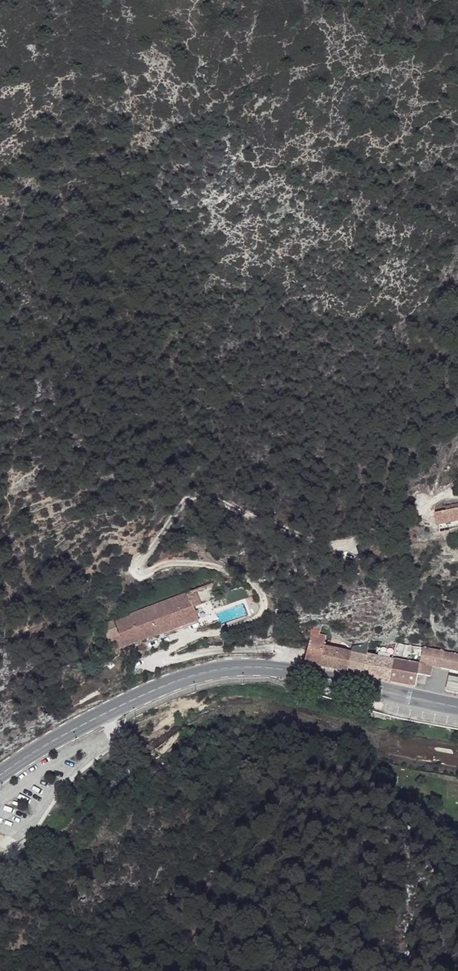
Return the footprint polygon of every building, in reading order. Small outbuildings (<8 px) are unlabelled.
[(448,507),(437,508),(438,521),(457,518),(457,506),(448,507)] [(214,581),(103,622),(108,637),(112,636),(116,648),(200,616),(196,606),(220,597),(214,581)] [(215,611),(200,616),(201,626),(219,620),(215,611)] [(317,621),(313,620),(305,660),(321,663),(325,644),(327,636),(316,633),(317,621)] [(336,645),(325,644),(321,663),(348,669),(355,641),(338,638),(336,645)] [(400,640),(397,648),(389,678),(416,684),(418,672),(428,675),(430,664),(442,667),(444,659),(455,661),(457,654),(445,651),(400,640)] [(371,643),(355,641),(348,669),(364,672),(370,649),(371,643)] [(385,653),(370,649),(364,672),(389,678),(397,648),(387,644),(385,653)] [(111,649),(95,662),(100,668),(115,656),(111,649)]
